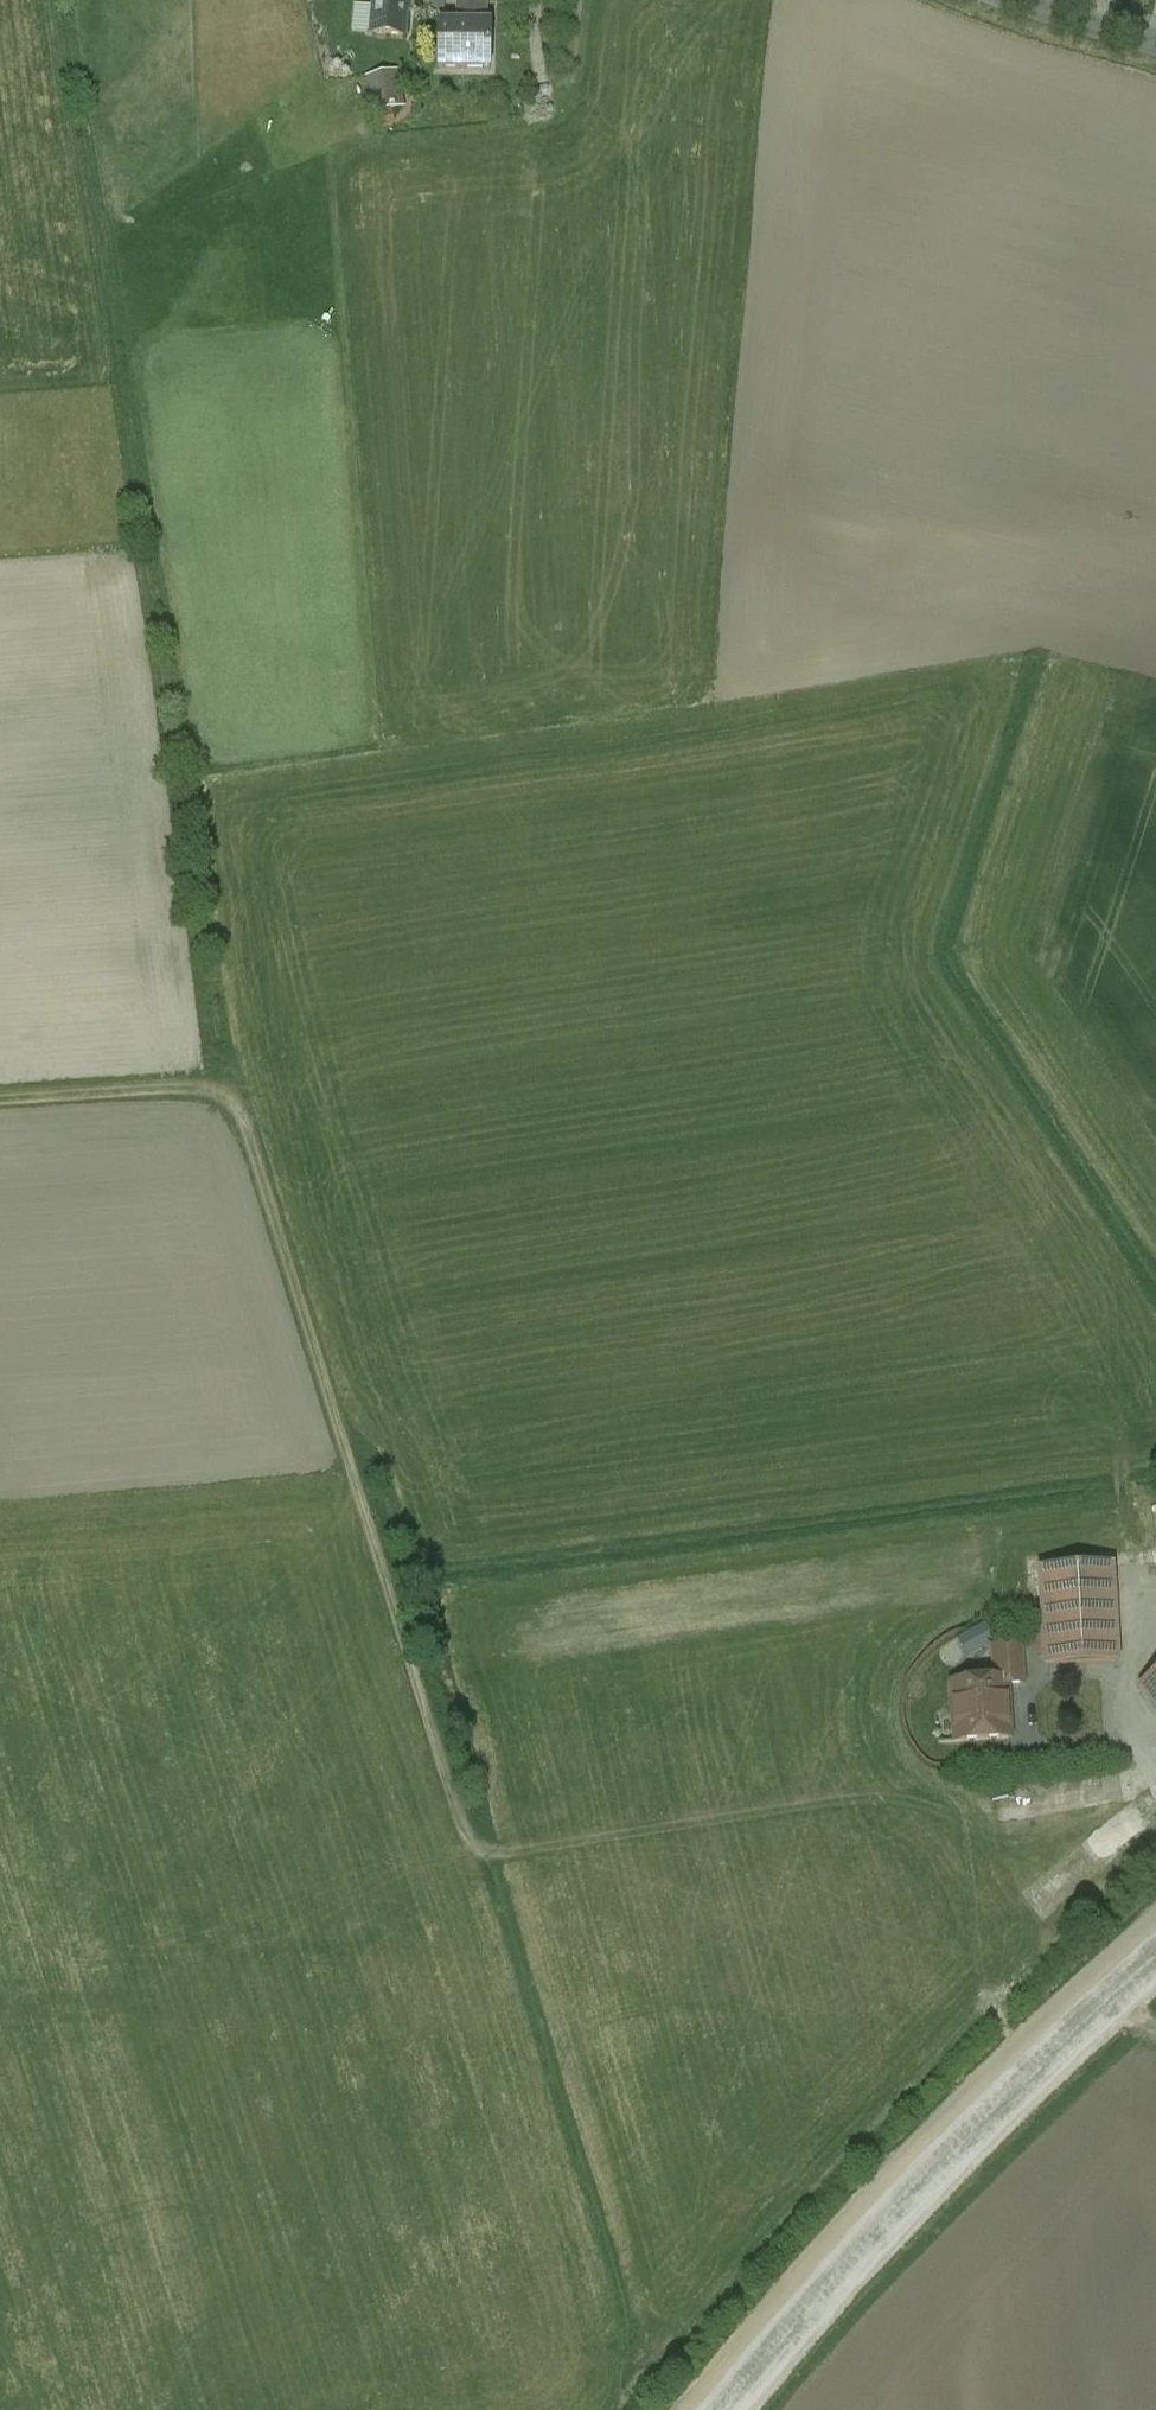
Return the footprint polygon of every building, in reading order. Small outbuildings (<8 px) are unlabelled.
[(375,32),(403,35),(407,0),(378,0),(375,32)] [(440,27),(439,69),(492,70),(492,27),(486,27),(486,0),(460,0),(460,27),(440,27)] [(396,73),(370,78),(377,113),(403,107),(396,73)] [(1112,1566),(1041,1570),(1044,1611),(1047,1665),(1118,1661),(1112,1566)] [(967,1652),(997,1641),(990,1622),(960,1634),(967,1652)] [(1021,1648),(994,1650),(997,1683),(1006,1682),(1006,1685),(1023,1683),(1021,1648)] [(1140,1687),(1155,1707),(1155,1674),(1140,1687)] [(997,1683),(954,1685),(958,1740),(1009,1737),(1006,1685),(1006,1682),(997,1683)]
